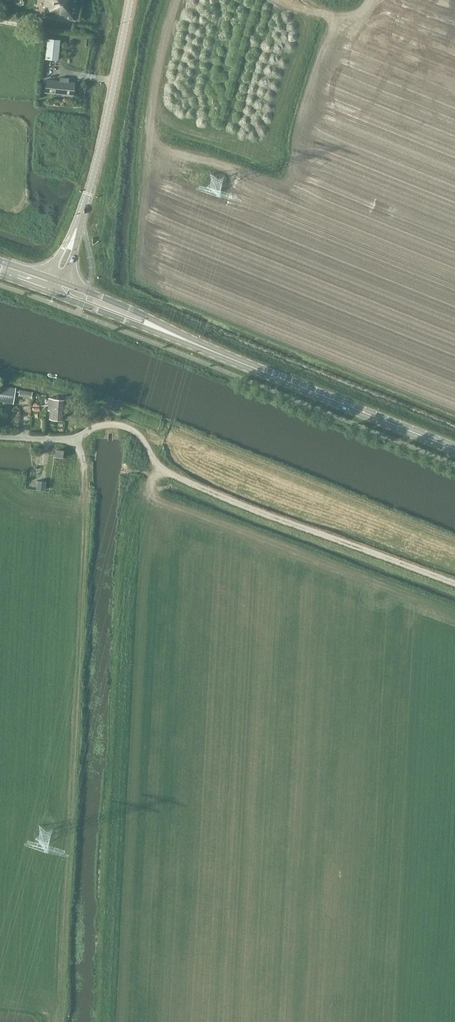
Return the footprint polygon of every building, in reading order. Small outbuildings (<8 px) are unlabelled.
[(42,7),(44,7),(43,16),(74,20),(77,0),(43,0),(42,7)] [(57,60),(59,40),(48,39),(46,59),(57,60)] [(74,96),(75,82),(64,81),(65,77),(59,77),(59,80),(45,79),(44,93),(74,96)] [(0,385),(0,402),(13,404),(16,387),(0,385)] [(66,399),(62,399),(51,398),(49,418),(65,419),(66,399)] [(37,481),(36,489),(36,488),(45,489),(44,489),(45,480),(45,481),(36,480),(37,481)]
